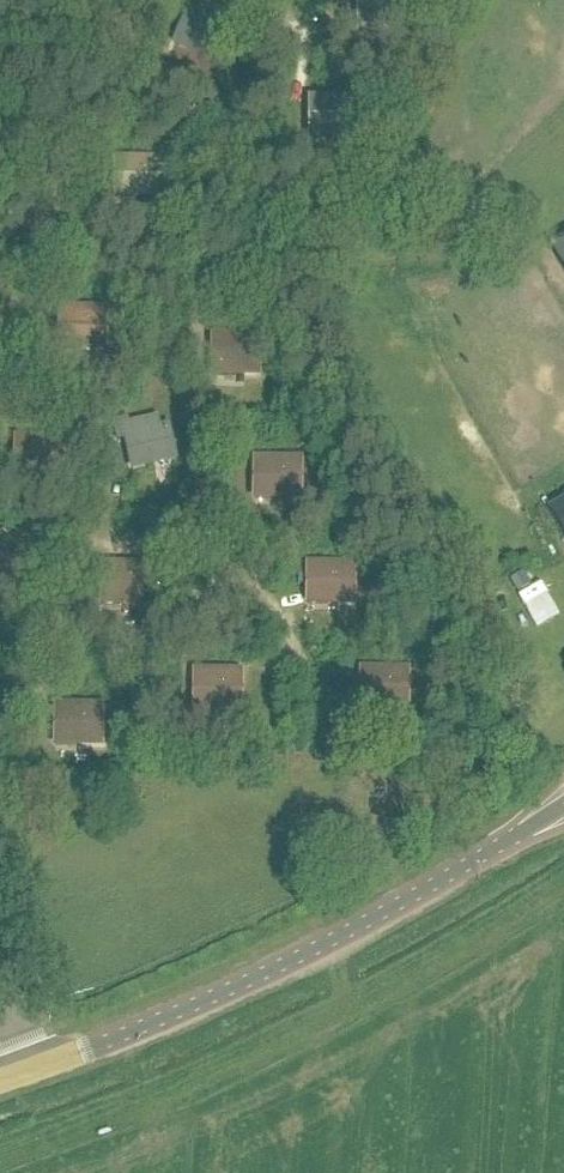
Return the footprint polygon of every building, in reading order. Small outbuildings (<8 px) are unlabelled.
[(223,19),(192,5),(175,43),(214,61),(228,31),(219,27),(223,19)] [(357,135),(356,101),(310,101),(310,135),(357,135)] [(552,249),(563,268),(563,241),(552,249)] [(107,313),(60,311),(59,346),(106,347),(107,313)] [(259,339),(212,339),(212,373),(259,374),(259,339)] [(128,426),(126,420),(114,422),(118,441),(126,440),(132,469),(175,460),(169,430),(160,432),(158,420),(128,426)] [(301,463),(254,462),(254,497),(301,497),(301,463)] [(0,560),(0,594),(17,594),(17,560),(0,560)] [(355,568),(308,567),(307,602),(354,602),(355,568)] [(149,569),(102,568),(101,602),(148,603),(149,569)] [(408,672),(361,672),(361,706),(408,707),(408,672)] [(241,675),(194,674),(194,709),(241,709),(241,675)] [(102,709),(55,709),(55,743),(102,744),(102,709)]
